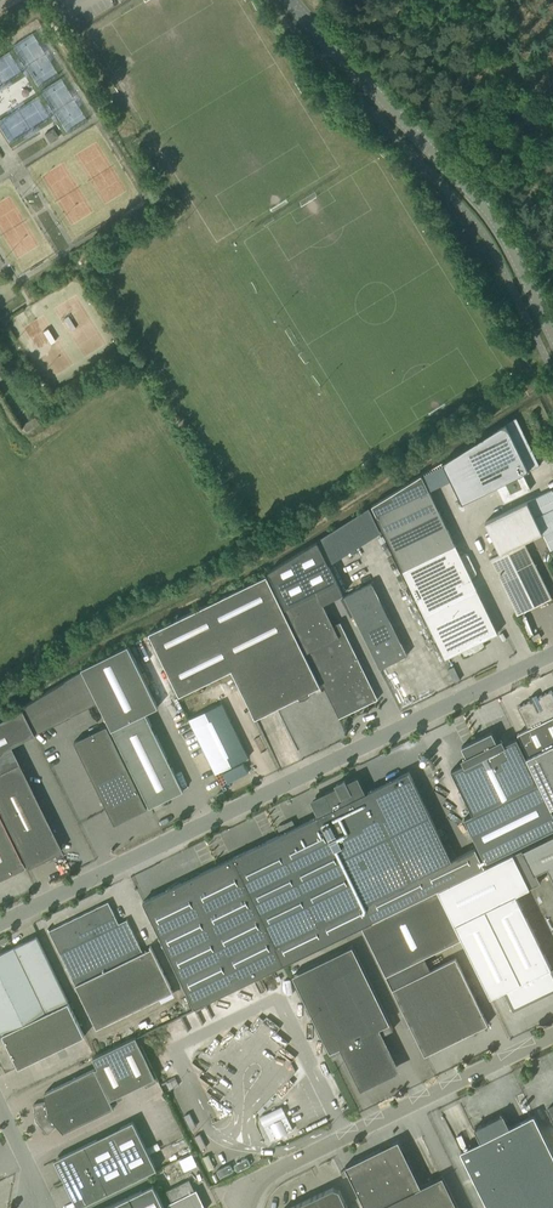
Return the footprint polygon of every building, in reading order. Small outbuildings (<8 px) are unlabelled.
[(53,128),(44,134),(50,143),(58,137),(53,128)] [(25,431),(39,423),(35,416),(21,425),(25,431)] [(516,416),(442,462),(462,503),(497,486),(504,502),(531,489),(523,473),(529,470),(540,465),(516,416)] [(438,508),(429,489),(422,474),(372,505),(385,533),(438,508)] [(485,522),(500,553),(524,541),(535,536),(542,532),(540,528),(536,519),(552,510),(552,491),(552,489),(485,522)] [(447,526),(438,508),(385,533),(394,552),(447,526)] [(455,545),(447,526),(394,552),(403,570),(455,545)] [(501,553),(490,558),(517,614),(551,598),(524,541),(500,553),(501,553)] [(268,572),(334,707),(339,718),(378,699),(340,622),(334,625),(323,603),(342,593),(317,542),(268,572)] [(455,545),(403,570),(424,613),(476,588),(471,577),(475,575),(477,572),(468,555),(465,554),(461,556),(455,545)] [(320,686),(266,575),(149,633),(179,695),(232,670),(255,718),(320,686)] [(407,655),(371,583),(344,596),(380,668),(407,655)] [(476,588),(424,613),(440,647),(445,658),(461,650),(463,655),(466,656),(483,648),(484,644),(482,640),(498,632),(476,588)] [(145,713),(158,707),(127,644),(81,667),(82,669),(98,702),(150,807),(183,790),(145,713)] [(33,734),(98,702),(82,669),(20,707),(22,712),(33,734)] [(538,782),(551,808),(552,807),(552,693),(551,690),(539,696),(540,698),(539,698),(536,694),(530,697),(532,702),(531,702),(530,700),(518,707),(528,728),(517,734),(528,756),(526,758),(538,782)] [(248,757),(222,703),(189,719),(215,773),(222,770),(223,772),(228,782),(248,773),(243,762),(242,763),(241,761),(248,757)] [(11,749),(10,745),(33,734),(22,712),(20,707),(0,719),(0,754),(11,749)] [(107,725),(75,741),(115,824),(148,808),(107,725)] [(465,763),(451,770),(473,815),(465,819),(486,862),(552,829),(552,812),(551,808),(538,782),(526,758),(517,738),(503,745),(502,743),(503,743),(499,736),(498,736),(501,742),(498,743),(492,731),(461,746),(467,758),(464,760),(461,755),(464,762),(465,763)] [(0,754),(0,811),(0,812),(34,795),(11,749),(0,754)] [(325,792),(326,794),(315,799),(322,814),(143,901),(194,1007),(484,866),(475,848),(451,859),(409,772),(366,793),(359,780),(359,779),(358,778),(357,778),(356,778),(355,778),(345,782),(344,780),(336,784),(337,786),(325,792)] [(220,799),(226,796),(223,790),(217,793),(220,799)] [(0,812),(22,856),(27,867),(61,850),(34,795),(0,812)] [(19,857),(0,818),(0,880),(25,868),(19,857)] [(523,851),(521,848),(512,853),(530,887),(541,882),(537,874),(547,868),(552,881),(552,836),(523,851)] [(515,894),(530,887),(512,853),(438,890),(490,997),(506,989),(514,1007),(552,988),(552,972),(515,894)] [(386,975),(459,939),(436,891),(362,927),(386,975)] [(96,1029),(173,991),(150,946),(151,948),(143,952),(127,919),(119,923),(117,920),(112,909),(109,910),(107,905),(100,908),(99,906),(49,930),(48,928),(96,1029)] [(14,947),(46,1012),(68,1002),(42,947),(37,936),(14,947)] [(352,946),(292,975),(333,1058),(346,1052),(362,1086),(384,1075),(380,1068),(383,1067),(383,1068),(385,1067),(384,1066),(389,1063),(390,1065),(391,1064),(391,1063),(393,1062),(380,1035),(391,1029),(391,1030),(393,1029),(390,1023),(352,946)] [(3,952),(0,953),(0,1030),(2,1034),(46,1012),(14,947),(3,952)] [(455,958),(392,989),(425,1055),(488,1024),(455,958)] [(29,1062),(84,1035),(68,1003),(13,1029),(2,1034),(0,1035),(0,1058),(6,1070),(17,1065),(18,1068),(29,1062)] [(46,1102),(33,1104),(36,1121),(47,1134),(58,1125),(64,1132),(84,1122),(114,1108),(112,1103),(120,1099),(118,1094),(146,1081),(148,1086),(157,1081),(155,1076),(150,1066),(136,1037),(93,1057),(97,1067),(95,1068),(55,1087),(45,1092),(46,1102)] [(463,1156),(488,1207),(552,1207),(552,1154),(534,1115),(509,1127),(503,1114),(474,1128),(483,1146),(463,1156)] [(286,1116),(264,1127),(271,1140),(293,1129),(286,1116)] [(59,1157),(54,1159),(78,1207),(156,1169),(133,1121),(120,1127),(122,1132),(99,1143),(97,1139),(59,1157)] [(348,1172),(365,1207),(458,1207),(442,1176),(415,1189),(398,1155),(390,1152),(348,1172)] [(194,1153),(181,1159),(186,1170),(199,1164),(194,1153)] [(234,1164),(237,1171),(251,1165),(247,1158),(234,1164)] [(233,1171),(230,1164),(217,1170),(220,1177),(233,1171)] [(349,1175),(346,1169),(340,1172),(343,1177),(349,1175)] [(178,1185),(166,1190),(174,1206),(170,1207),(171,1207),(203,1207),(196,1194),(194,1195),(192,1192),(195,1191),(189,1179),(178,1185)] [(153,1184),(105,1207),(165,1207),(153,1184)] [(344,1200),(339,1189),(334,1187),(289,1207),(348,1207),(344,1200)]
